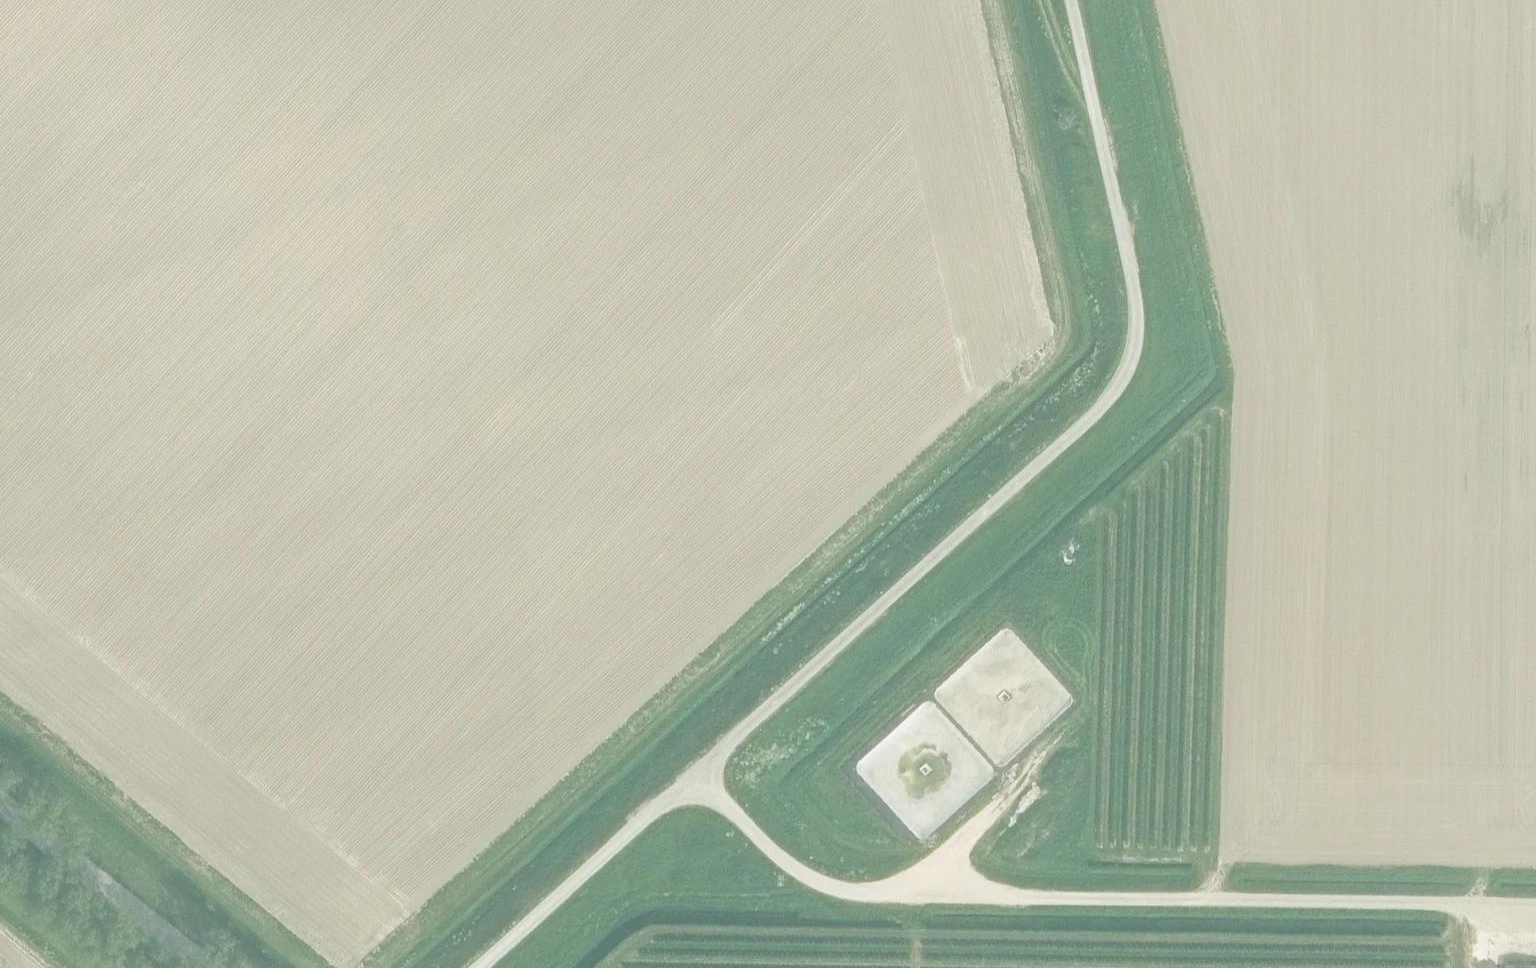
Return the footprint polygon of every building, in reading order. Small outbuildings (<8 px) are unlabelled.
[(973,720),(1002,754),(1077,693),(1014,615),(951,666),(960,677),(946,689),(958,704),(965,698),(979,715),(973,720)] [(933,687),(858,753),(925,828),(999,761),(933,687)] [(1507,960),(1507,967),(1535,967),(1535,961),(1507,960)]
